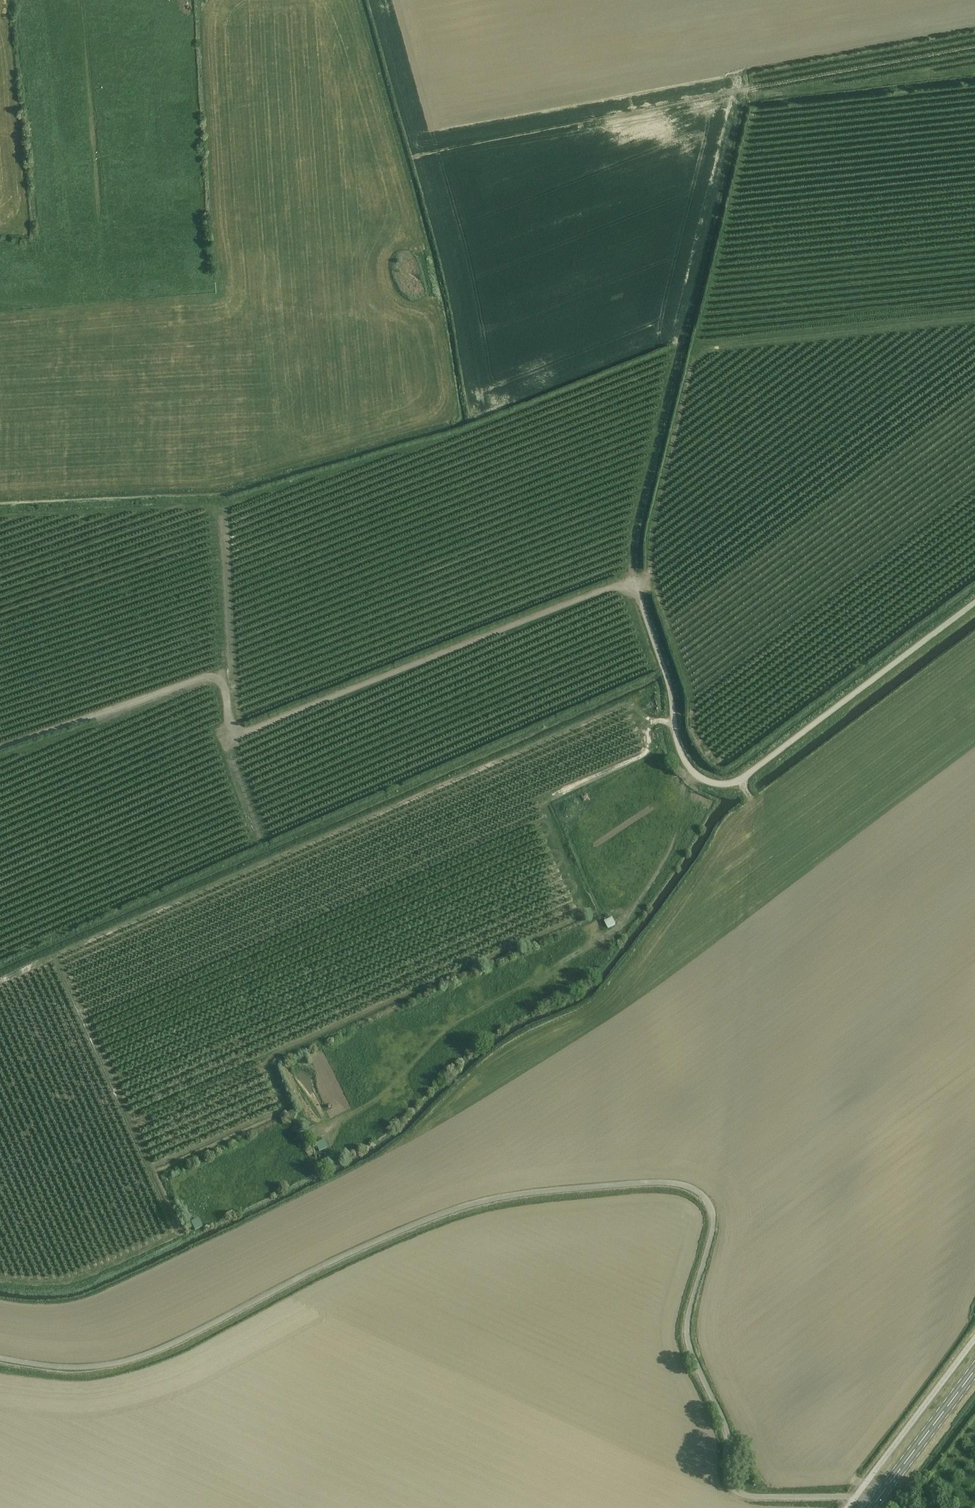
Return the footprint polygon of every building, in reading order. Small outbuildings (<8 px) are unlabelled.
[(612,915),(606,918),(609,925),(615,922),(612,915)]
